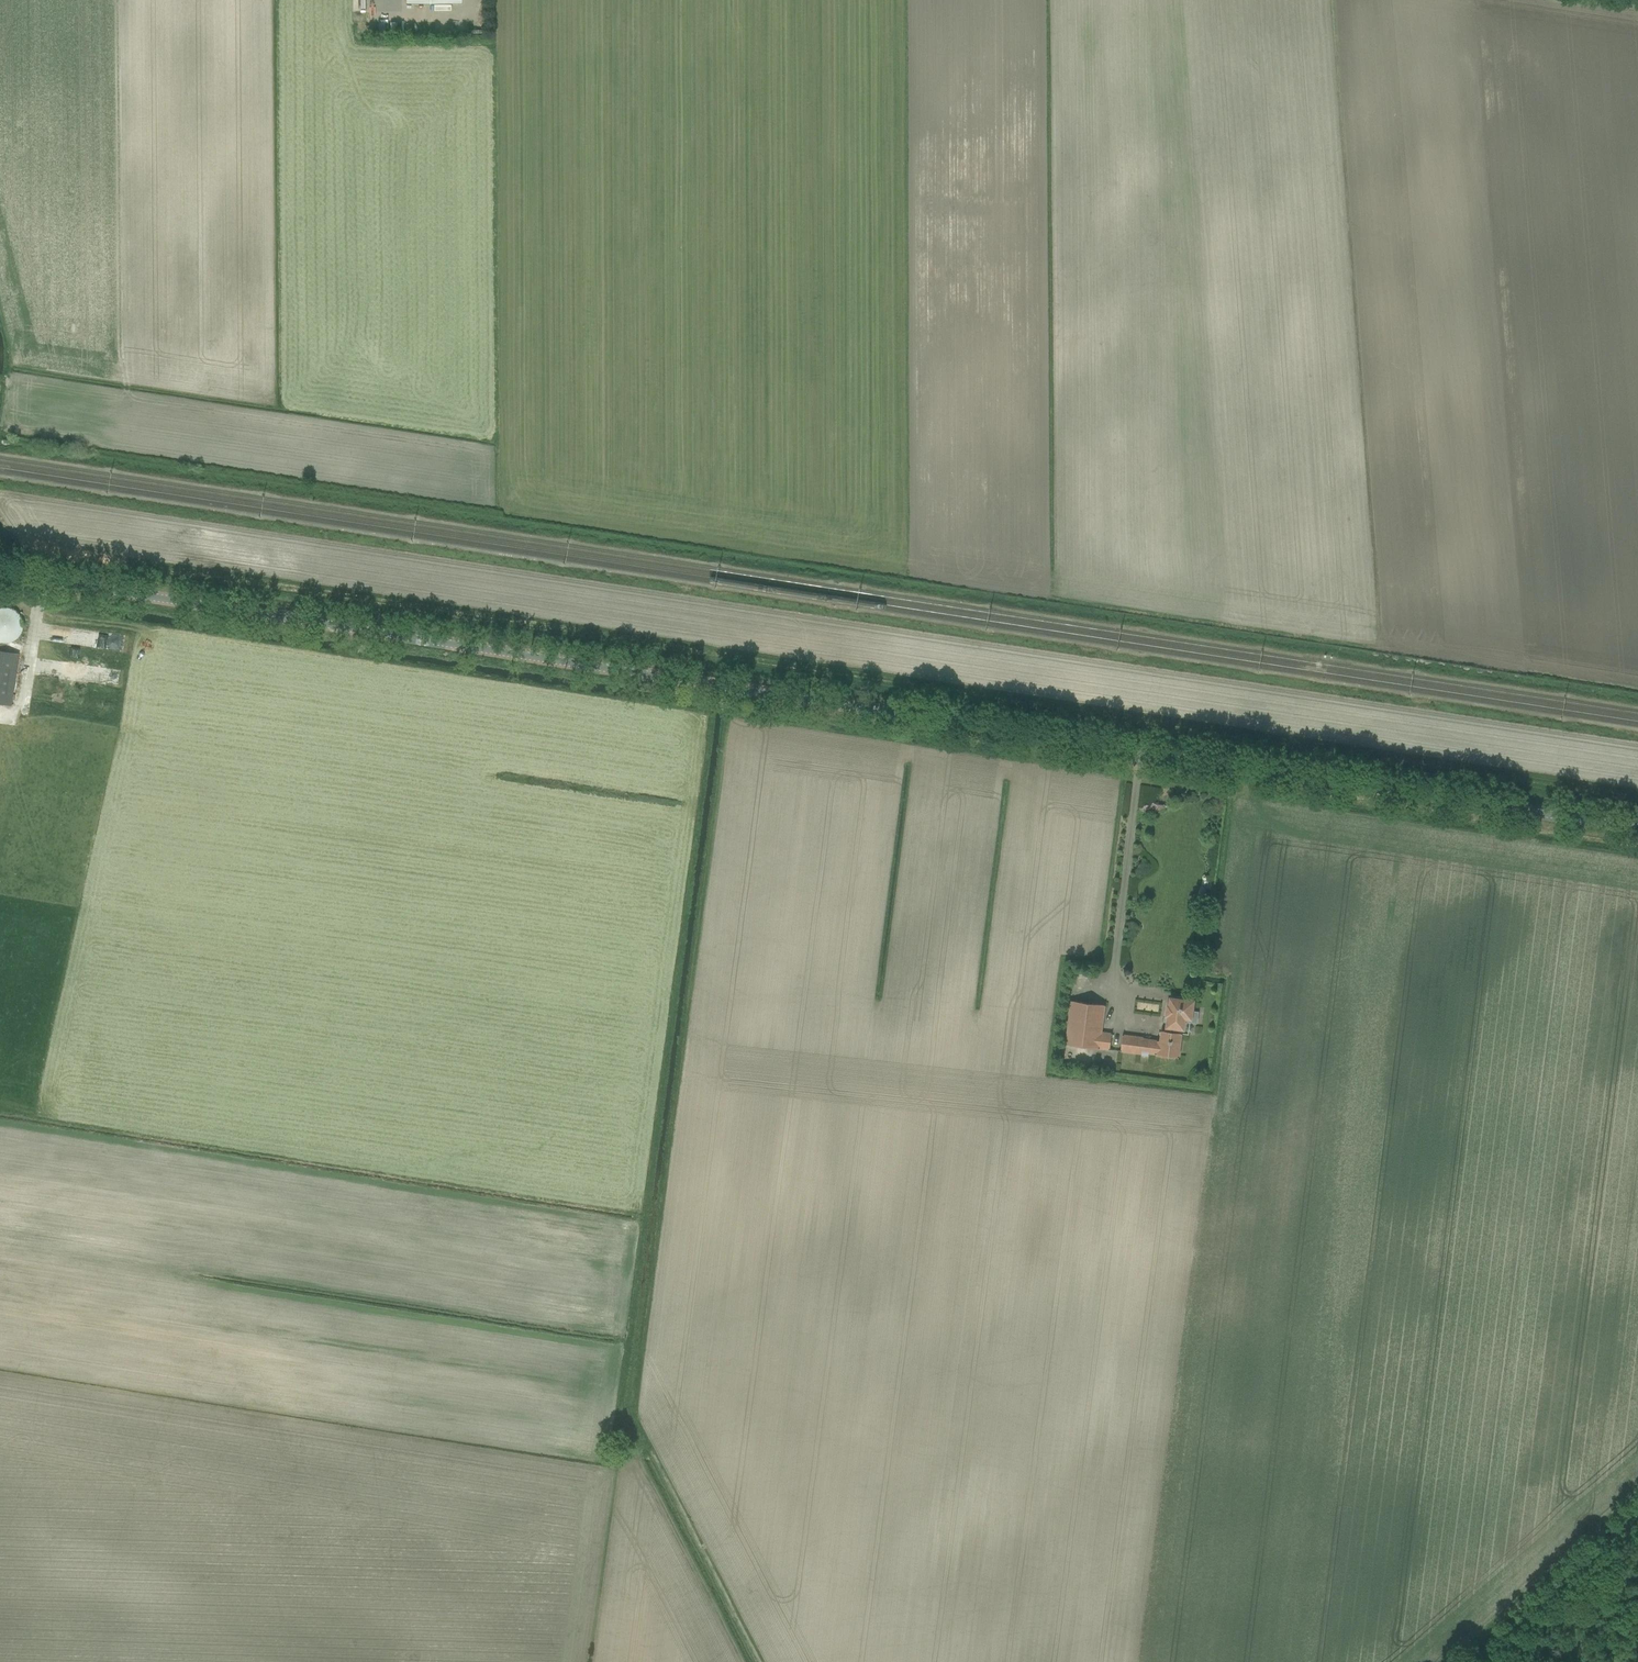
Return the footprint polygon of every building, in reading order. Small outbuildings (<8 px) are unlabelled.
[(5,643),(10,642),(15,640),(19,636),(21,632),(23,627),(22,622),(21,617),(18,612),(13,609),(8,608),(3,607),(0,608),(0,642),(5,643)] [(11,706),(19,654),(0,651),(0,704),(11,706)] [(1075,995),(1099,995),(1099,988),(1068,987),(1068,992),(1075,992),(1075,995)] [(1123,1036),(1121,1052),(1149,1055),(1149,1053),(1180,1057),(1183,1028),(1186,1028),(1186,1022),(1197,1023),(1199,1011),(1192,1010),(1193,1002),(1182,1000),(1183,997),(1172,996),(1171,1006),(1168,1006),(1167,1015),(1169,1015),(1168,1026),(1166,1025),(1165,1031),(1163,1030),(1162,1030),(1161,1031),(1162,1031),(1160,1041),(1158,1040),(1157,1040),(1144,1038),(1145,1037),(1144,1037),(1143,1037),(1124,1035),(1123,1035),(1123,1036)] [(1066,1044),(1110,1050),(1112,1034),(1112,1033),(1111,1033),(1102,1032),(1105,1006),(1106,1005),(1104,1004),(1104,1005),(1073,1001),(1073,1000),(1071,1000),(1071,1001),(1072,1001),(1066,1044)]
